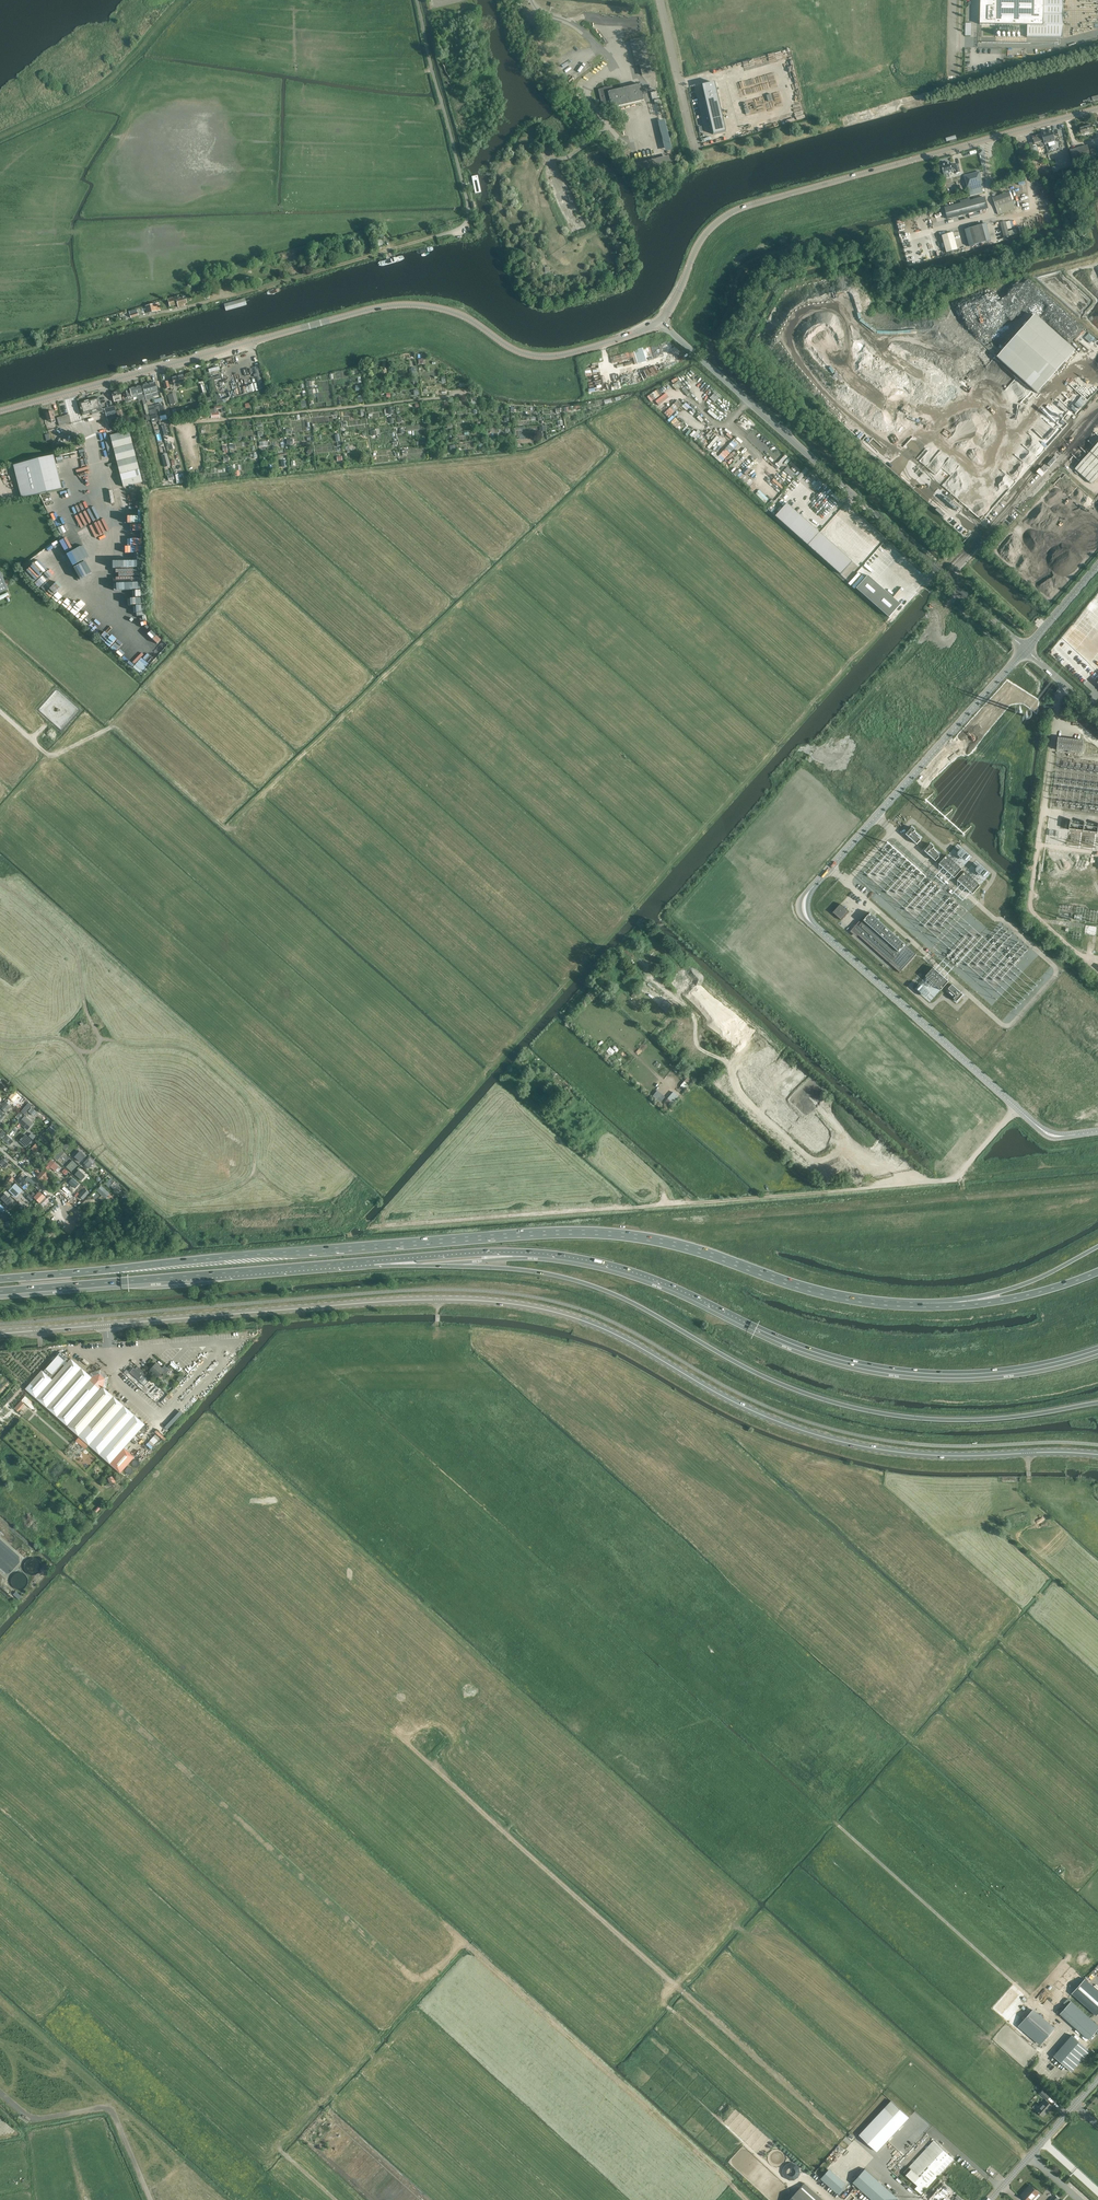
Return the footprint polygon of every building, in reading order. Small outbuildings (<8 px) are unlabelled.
[(980,17),(979,17),(980,17),(980,20),(979,19),(979,20),(980,20),(980,24),(1043,26),(1044,0),(980,0),(980,17)] [(725,131),(714,82),(702,85),(713,134),(725,131)] [(602,106),(610,104),(611,108),(643,100),(640,84),(618,89),(617,88),(613,89),(612,86),(598,89),(602,106)] [(1081,134),(1093,131),(1092,125),(1079,129),(1081,134)] [(1041,134),(1044,144),(1049,143),(1047,138),(1054,136),(1053,133),(1051,134),(1050,131),(1041,134)] [(1040,134),(1033,136),(1034,138),(1032,139),(1034,145),(1037,144),(1043,142),(1040,134)] [(1047,154),(1063,150),(1060,140),(1044,144),(1047,154)] [(1087,145),(1072,150),(1070,150),(1073,161),(1091,156),(1087,145)] [(1037,146),(1034,147),(1031,148),(1033,157),(1040,155),(1037,146)] [(941,165),(944,174),(945,179),(950,178),(948,173),(955,171),(956,174),(960,172),(958,165),(954,166),(954,168),(951,169),(950,163),(941,165)] [(979,172),(965,176),(967,187),(969,192),(970,196),(983,193),(982,188),(981,184),(982,183),(979,172)] [(482,191),(478,174),(471,176),(475,193),(482,191)] [(992,198),(996,207),(998,215),(1015,209),(1009,192),(992,198)] [(985,197),(977,200),(980,211),(988,209),(985,197)] [(968,199),(962,201),(962,203),(961,204),(963,215),(972,213),(968,199)] [(977,200),(970,201),(970,199),(968,199),(972,213),(980,211),(977,200)] [(961,204),(945,208),(947,219),(963,215),(961,204)] [(1005,221),(1000,223),(1004,237),(1009,236),(1005,221)] [(991,241),(987,224),(965,230),(969,246),(991,241)] [(953,233),(942,236),(946,253),(957,250),(953,233)] [(384,245),(382,237),(374,239),(376,247),(384,245)] [(544,266),(540,266),(540,277),(552,276),(552,271),(545,271),(544,266)] [(185,297),(177,300),(176,296),(168,299),(170,306),(178,304),(179,307),(184,306),(183,304),(187,303),(185,297)] [(160,310),(159,307),(158,303),(145,306),(147,313),(160,310)] [(129,311),(131,318),(138,316),(136,309),(129,311)] [(1037,393),(1072,355),(1075,351),(1035,315),(997,357),(1037,393)] [(635,364),(647,361),(644,347),(624,352),(626,358),(633,356),(635,364)] [(258,366),(252,368),(258,389),(264,388),(258,366)] [(174,385),(185,382),(183,374),(172,377),(174,385)] [(217,401),(220,400),(214,381),(221,379),(220,375),(214,377),(213,375),(209,375),(210,378),(209,378),(210,382),(211,382),(217,401)] [(155,382),(149,383),(151,393),(158,392),(155,382)] [(151,393),(149,383),(142,385),(146,399),(153,397),(151,393)] [(143,393),(141,385),(130,388),(130,390),(124,392),(125,397),(126,402),(132,401),(131,398),(133,397),(133,396),(138,395),(138,396),(141,396),(140,394),(143,393)] [(957,394),(960,389),(953,386),(950,391),(957,394)] [(117,400),(122,398),(119,391),(113,393),(115,401),(115,400),(116,401),(117,401),(117,400)] [(715,402),(720,397),(715,392),(710,397),(715,402)] [(144,393),(141,394),(146,415),(149,414),(150,416),(156,415),(153,405),(147,407),(144,393)] [(170,404),(179,402),(176,393),(175,394),(174,393),(168,395),(170,404)] [(98,397),(79,402),(82,415),(92,412),(92,414),(105,411),(108,421),(109,425),(110,431),(119,429),(118,423),(118,422),(116,415),(117,414),(114,406),(102,409),(98,397)] [(678,400),(665,412),(669,417),(683,404),(678,400)] [(164,405),(162,406),(161,403),(155,405),(156,409),(158,409),(160,416),(158,417),(159,419),(162,418),(161,416),(166,414),(164,405)] [(175,413),(193,408),(192,405),(174,410),(175,413)] [(51,419),(52,421),(52,422),(56,421),(53,411),(46,413),(48,420),(51,419)] [(71,422),(71,421),(69,415),(57,418),(59,425),(71,422)] [(123,487),(142,482),(129,429),(110,434),(123,487)] [(723,460),(735,447),(731,443),(719,456),(723,460)] [(1090,453),(1075,469),(1091,484),(1097,476),(1097,460),(1090,453)] [(13,464),(21,497),(62,488),(54,454),(13,464)] [(754,457),(745,463),(747,465),(752,462),(753,464),(757,461),(754,457)] [(793,478),(797,474),(788,466),(784,470),(793,478)] [(787,503),(776,516),(809,546),(821,533),(787,503)] [(63,537),(62,538),(68,548),(80,541),(74,531),(63,537)] [(821,533),(809,546),(841,574),(853,561),(821,533)] [(40,563),(45,560),(41,555),(36,558),(40,563)] [(8,589),(0,571),(0,593),(8,589)] [(901,604),(868,575),(857,588),(889,617),(901,604)] [(1055,648),(1069,661),(1076,653),(1062,640),(1055,648)] [(1072,739),(1058,737),(1058,739),(1057,745),(1057,750),(1068,751),(1068,752),(1071,753),(1071,752),(1083,753),(1083,749),(1084,741),(1082,740),(1072,739)] [(915,830),(912,827),(906,834),(917,844),(921,840),(913,833),(915,830)] [(955,849),(958,850),(955,854),(961,859),(941,855),(937,861),(939,863),(972,891),(974,891),(985,878),(989,872),(982,866),(981,869),(980,873),(977,876),(973,875),(974,873),(972,875),(964,873),(966,871),(968,871),(971,855),(957,843),(955,849)] [(934,847),(931,844),(924,851),(935,861),(939,857),(932,850),(934,847)] [(849,911),(841,904),(833,912),(842,920),(849,911)] [(859,921),(850,931),(856,937),(858,935),(900,972),(916,954),(906,945),(870,913),(863,921),(861,923),(859,921)] [(935,967),(922,980),(923,981),(916,988),(930,1001),(949,981),(935,967)] [(952,985),(948,989),(956,996),(953,999),(957,1002),(963,995),(952,985)] [(716,1046),(711,1040),(707,1044),(712,1050),(716,1046)] [(615,1052),(610,1047),(606,1051),(611,1056),(615,1052)] [(681,1085),(684,1088),(692,1079),(689,1076),(681,1085)] [(665,1098),(657,1091),(653,1096),(661,1103),(665,1098)] [(679,1097),(673,1092),(667,1099),(673,1104),(679,1097)] [(5,1101),(1,1105),(7,1110),(11,1106),(5,1101)] [(24,1117),(21,1122),(27,1127),(30,1122),(24,1117)] [(53,1124),(46,1131),(54,1138),(60,1131),(53,1124)] [(16,1126),(13,1130),(19,1135),(22,1131),(16,1126)] [(26,1134),(19,1140),(26,1147),(33,1140),(26,1134)] [(43,1134),(39,1139),(43,1143),(45,1141),(47,1143),(49,1140),(43,1134)] [(7,1135),(3,1139),(10,1145),(13,1141),(7,1135)] [(67,1143),(63,1148),(70,1154),(73,1150),(67,1143)] [(35,1144),(31,1148),(37,1153),(41,1149),(35,1144)] [(62,1151),(57,1155),(64,1161),(68,1157),(62,1151)] [(75,1157),(80,1162),(86,1156),(80,1151),(75,1157)] [(27,1152),(22,1158),(26,1161),(28,1163),(32,1159),(30,1157),(31,1155),(27,1152)] [(893,1158),(899,1164),(903,1159),(897,1154),(893,1158)] [(3,1158),(0,1161),(0,1160),(0,1164),(4,1168),(8,1164),(3,1158)] [(71,1172),(78,1165),(72,1159),(66,1166),(71,1172)] [(87,1159),(84,1163),(89,1168),(93,1164),(87,1159)] [(51,1160),(47,1165),(55,1172),(59,1167),(51,1160)] [(44,1169),(37,1178),(42,1183),(44,1181),(45,1182),(50,1178),(48,1176),(50,1174),(44,1169)] [(10,1184),(15,1178),(11,1175),(6,1180),(10,1184)] [(71,1177),(67,1181),(75,1188),(78,1184),(71,1177)] [(115,1181),(110,1186),(116,1192),(121,1187),(115,1181)] [(23,1191),(14,1183),(10,1187),(8,1189),(11,1192),(16,1197),(23,1191)] [(63,1186),(59,1191),(63,1194),(64,1193),(66,1196),(69,1193),(66,1190),(67,1190),(63,1186)] [(97,1191),(106,1199),(110,1194),(101,1186),(97,1191)] [(40,1192),(34,1198),(37,1201),(43,1195),(40,1192)] [(8,1205),(12,1201),(5,1194),(1,1198),(8,1205)] [(100,1373),(93,1376),(92,1377),(71,1358),(69,1360),(61,1352),(44,1371),(42,1370),(26,1389),(120,1473),(135,1457),(124,1448),(145,1424),(103,1386),(104,1385),(105,1378),(100,1373)] [(165,1376),(170,1370),(165,1366),(162,1369),(156,1363),(151,1370),(158,1377),(162,1373),(165,1376)] [(140,1381),(143,1377),(145,1378),(147,1376),(143,1372),(144,1372),(137,1366),(136,1367),(134,1369),(132,1367),(128,1371),(140,1381)] [(14,1408),(18,1411),(25,1404),(21,1401),(14,1408)] [(168,1429),(184,1412),(181,1409),(165,1426),(168,1429)] [(157,1443),(160,1438),(155,1434),(149,1442),(153,1445),(156,1442),(157,1443)] [(36,1573),(41,1561),(29,1557),(24,1569),(36,1573)] [(26,1586),(26,1573),(13,1573),(13,1586),(26,1586)] [(1096,2015),(1097,2013),(1097,1990),(1085,1979),(1072,1994),(1096,2015)] [(1065,2007),(1071,2000),(1069,1998),(1063,2004),(1065,2007)] [(1060,2013),(1089,2039),(1097,2029),(1097,2025),(1071,2001),(1060,2013)] [(1033,2010),(1019,2025),(1041,2044),(1054,2028),(1033,2010)] [(1072,2035),(1054,2056),(1072,2072),(1090,2051),(1072,2035)] [(1040,2093),(1047,2100),(1050,2096),(1043,2090),(1040,2093)] [(877,2151),(909,2116),(891,2100),(859,2135),(877,2151)] [(1046,2100),(1036,2110),(1043,2116),(1052,2106),(1046,2100)] [(928,2146),(929,2146),(904,2173),(918,2186),(915,2189),(921,2194),(949,2165),(948,2165),(954,2159),(934,2140),(928,2146)] [(829,2168),(821,2178),(837,2193),(846,2183),(829,2168)] [(853,2183),(872,2199),(899,2199),(865,2169),(853,2183)] [(805,2183),(789,2199),(823,2199),(805,2183)] [(1037,2191),(1030,2185),(1021,2195),(1026,2199),(1028,2199),(1037,2191)] [(934,2197),(937,2199),(945,2199),(948,2197),(946,2195),(949,2192),(943,2187),(934,2197)]
